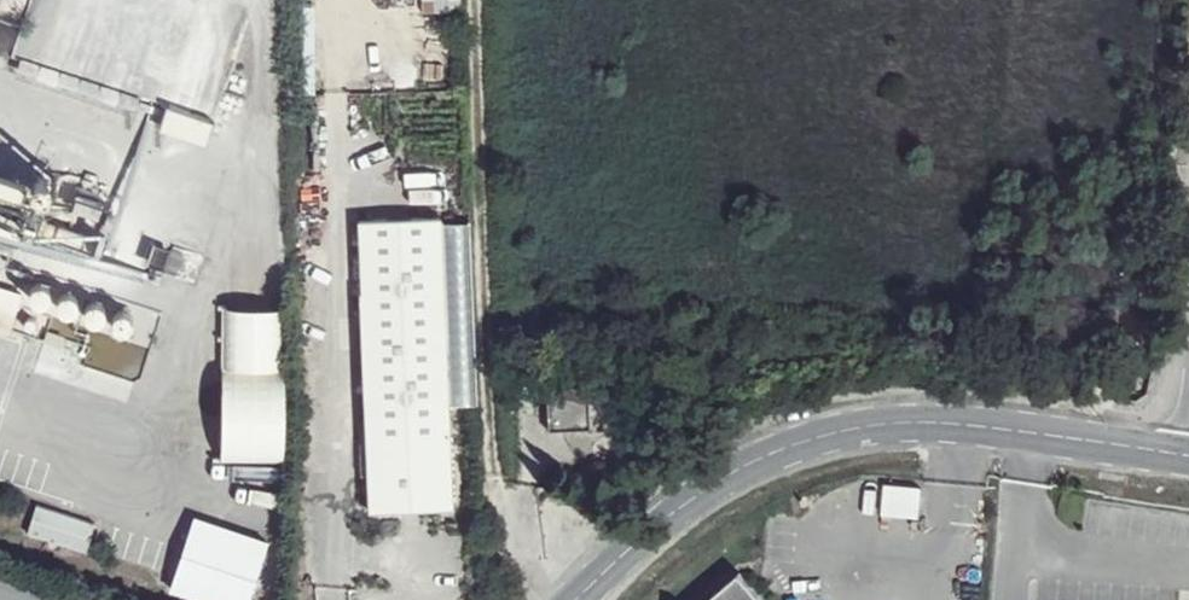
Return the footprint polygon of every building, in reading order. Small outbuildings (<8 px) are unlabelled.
[(206,146),(214,124),(166,109),(158,132),(206,146)] [(8,337),(10,328),(44,341),(46,335),(76,346),(80,367),(144,383),(162,326),(160,309),(160,282),(165,272),(193,280),(200,255),(169,244),(168,248),(149,242),(142,268),(107,260),(119,197),(106,176),(95,172),(69,170),(42,173),(30,187),(24,184),(0,177),(0,334),(8,337)] [(441,227),(360,230),(368,408),(368,518),(453,516),(444,336),(441,227)] [(282,309),(221,310),(223,464),(285,463),(282,309)] [(559,433),(599,431),(598,387),(557,390),(559,433)] [(883,481),(881,509),(917,512),(919,484),(883,481)] [(267,543),(193,518),(169,592),(192,599),(249,599),(267,543)] [(748,572),(712,599),(771,599),(748,572)]
